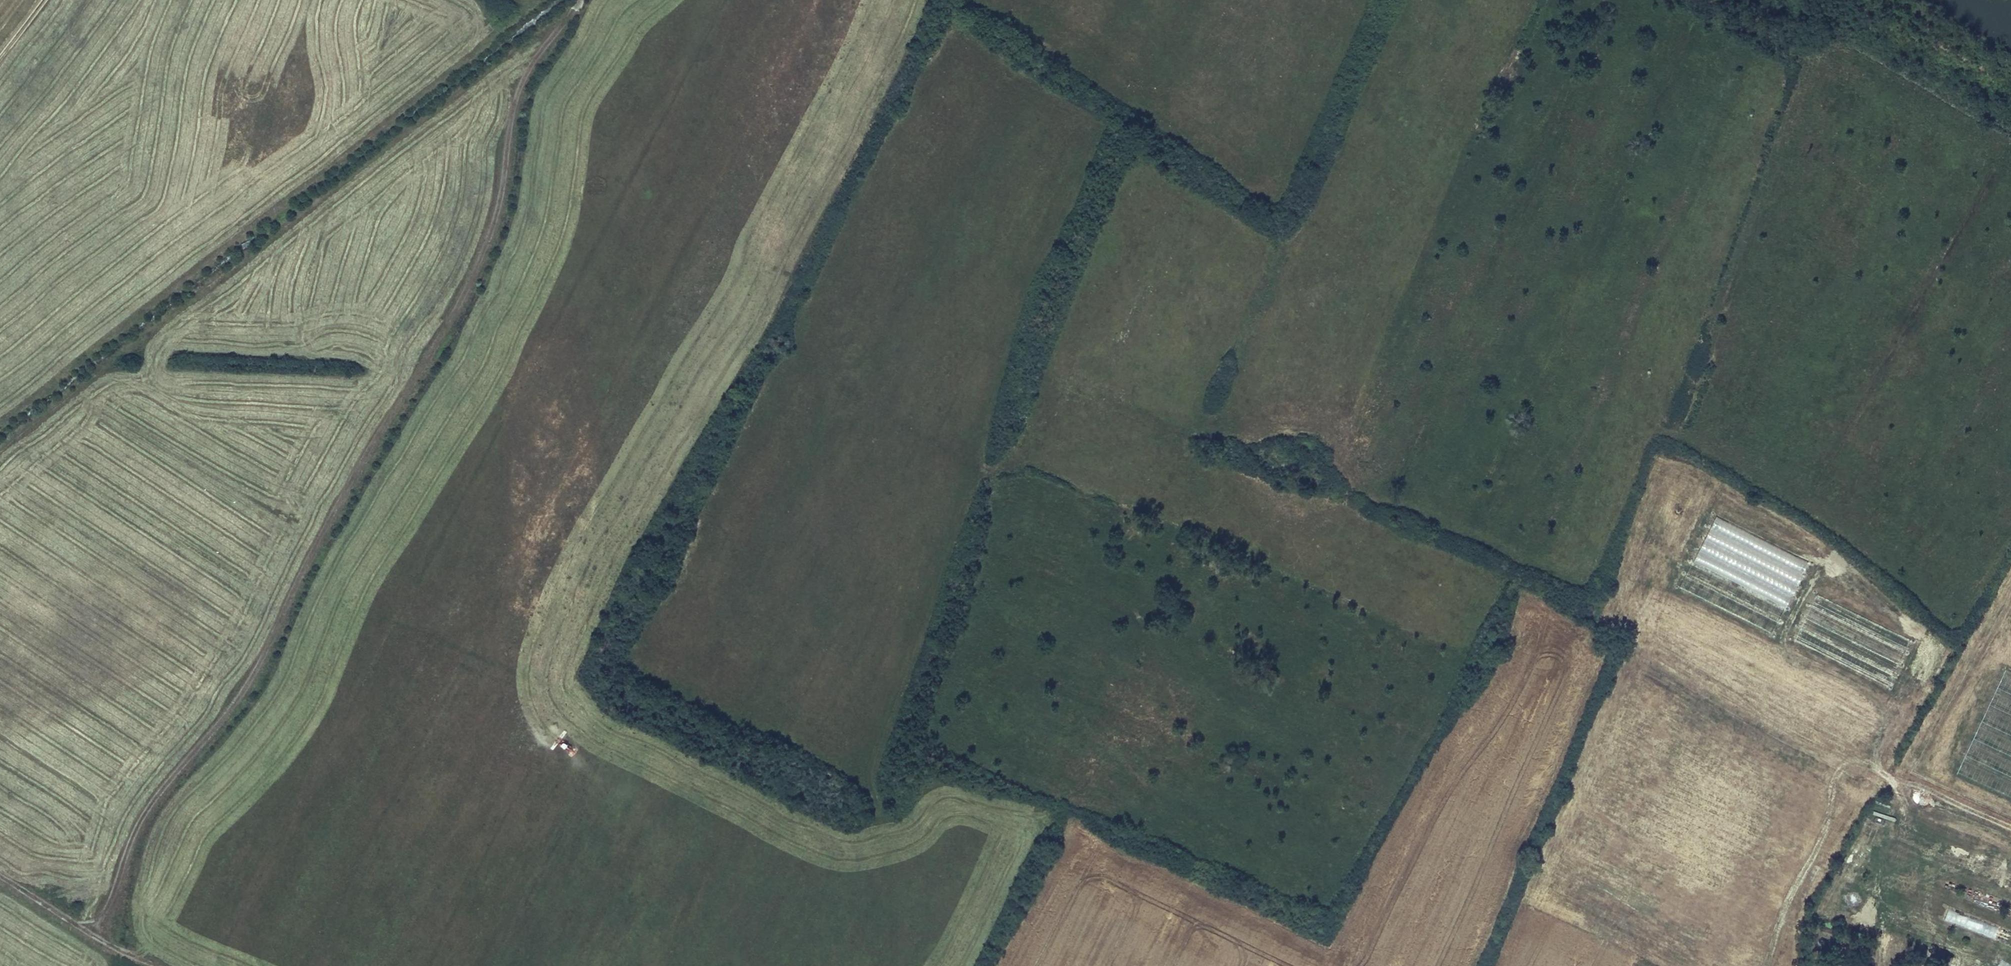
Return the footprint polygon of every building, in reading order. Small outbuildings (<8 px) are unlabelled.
[(1788,606),(1808,560),(1713,518),(1693,565),(1788,606)] [(2010,934),(2010,930),(1947,912),(1944,922),(2009,941),(2010,934)] [(1950,965),(1955,965),(1959,965),(1960,959),(1951,957),(1950,965)]
